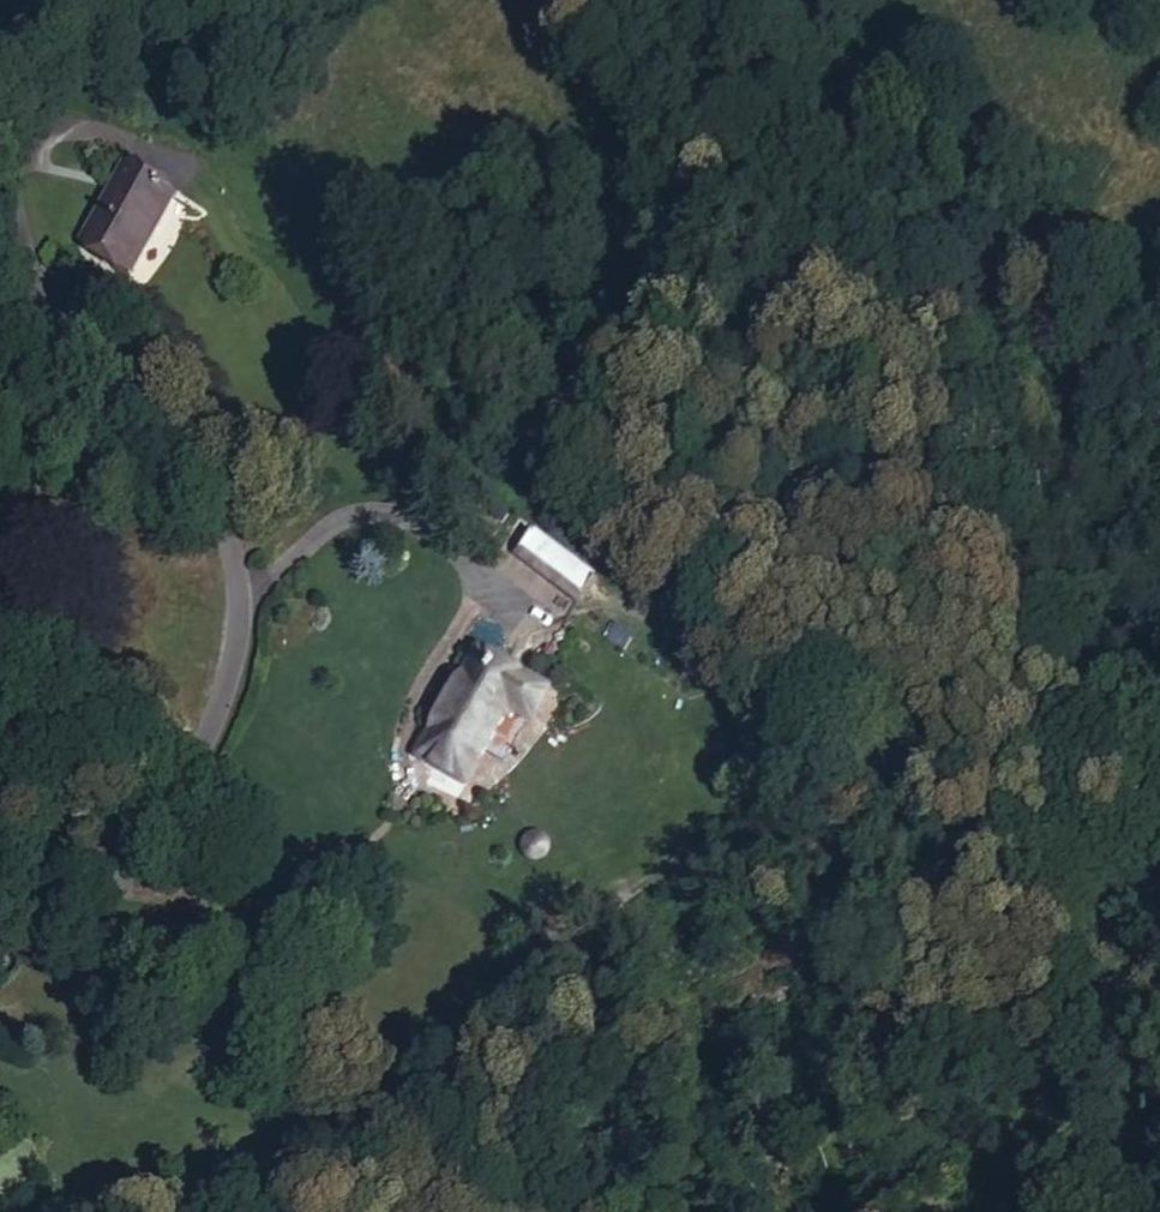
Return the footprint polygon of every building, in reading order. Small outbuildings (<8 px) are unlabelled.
[(78,228),(127,262),(176,190),(127,157),(78,228)] [(533,524),(518,544),(538,559),(553,539),(533,524)] [(553,539),(538,559),(580,590),(595,570),(553,539)] [(442,729),(432,747),(469,768),(512,699),(532,711),(548,681),(479,641),(430,723),(442,729)] [(442,729),(430,723),(421,740),(432,747),(442,729)] [(545,823),(539,825),(534,828),(531,834),(532,839),(535,842),(539,845),(542,845),(546,845),(551,842),(554,836),(555,831),(553,827),(549,824),(545,823)]
